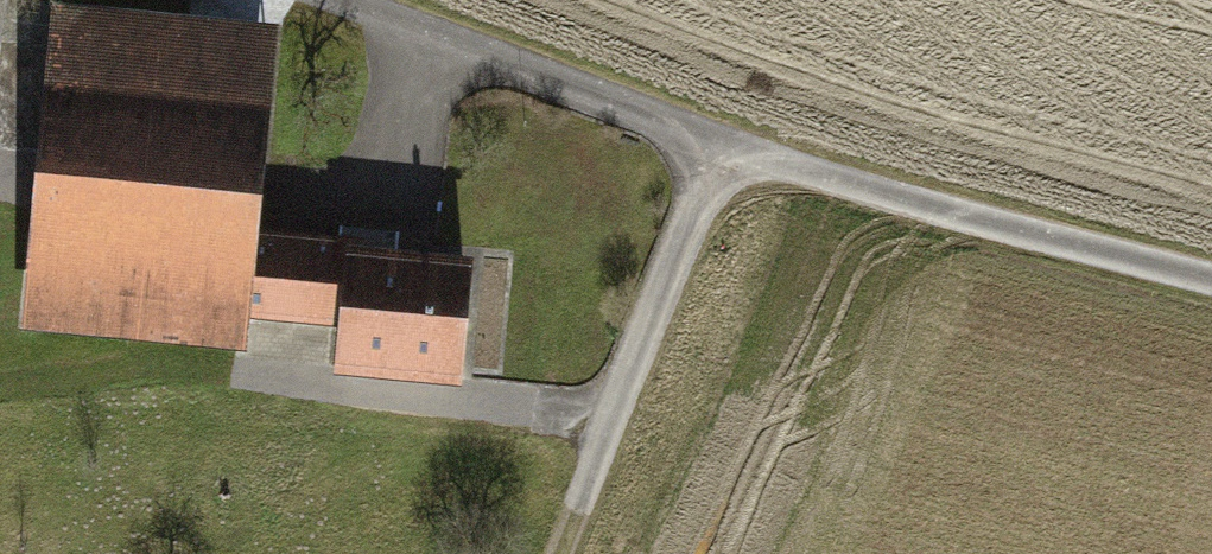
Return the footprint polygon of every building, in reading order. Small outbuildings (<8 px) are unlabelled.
[(62,20),(54,101),(257,120),(266,43),(62,20)] [(54,101),(34,317),(100,323),(103,298),(347,321),(342,371),(453,381),(463,272),(358,262),(359,252),(246,241),(257,120),(54,101)]
